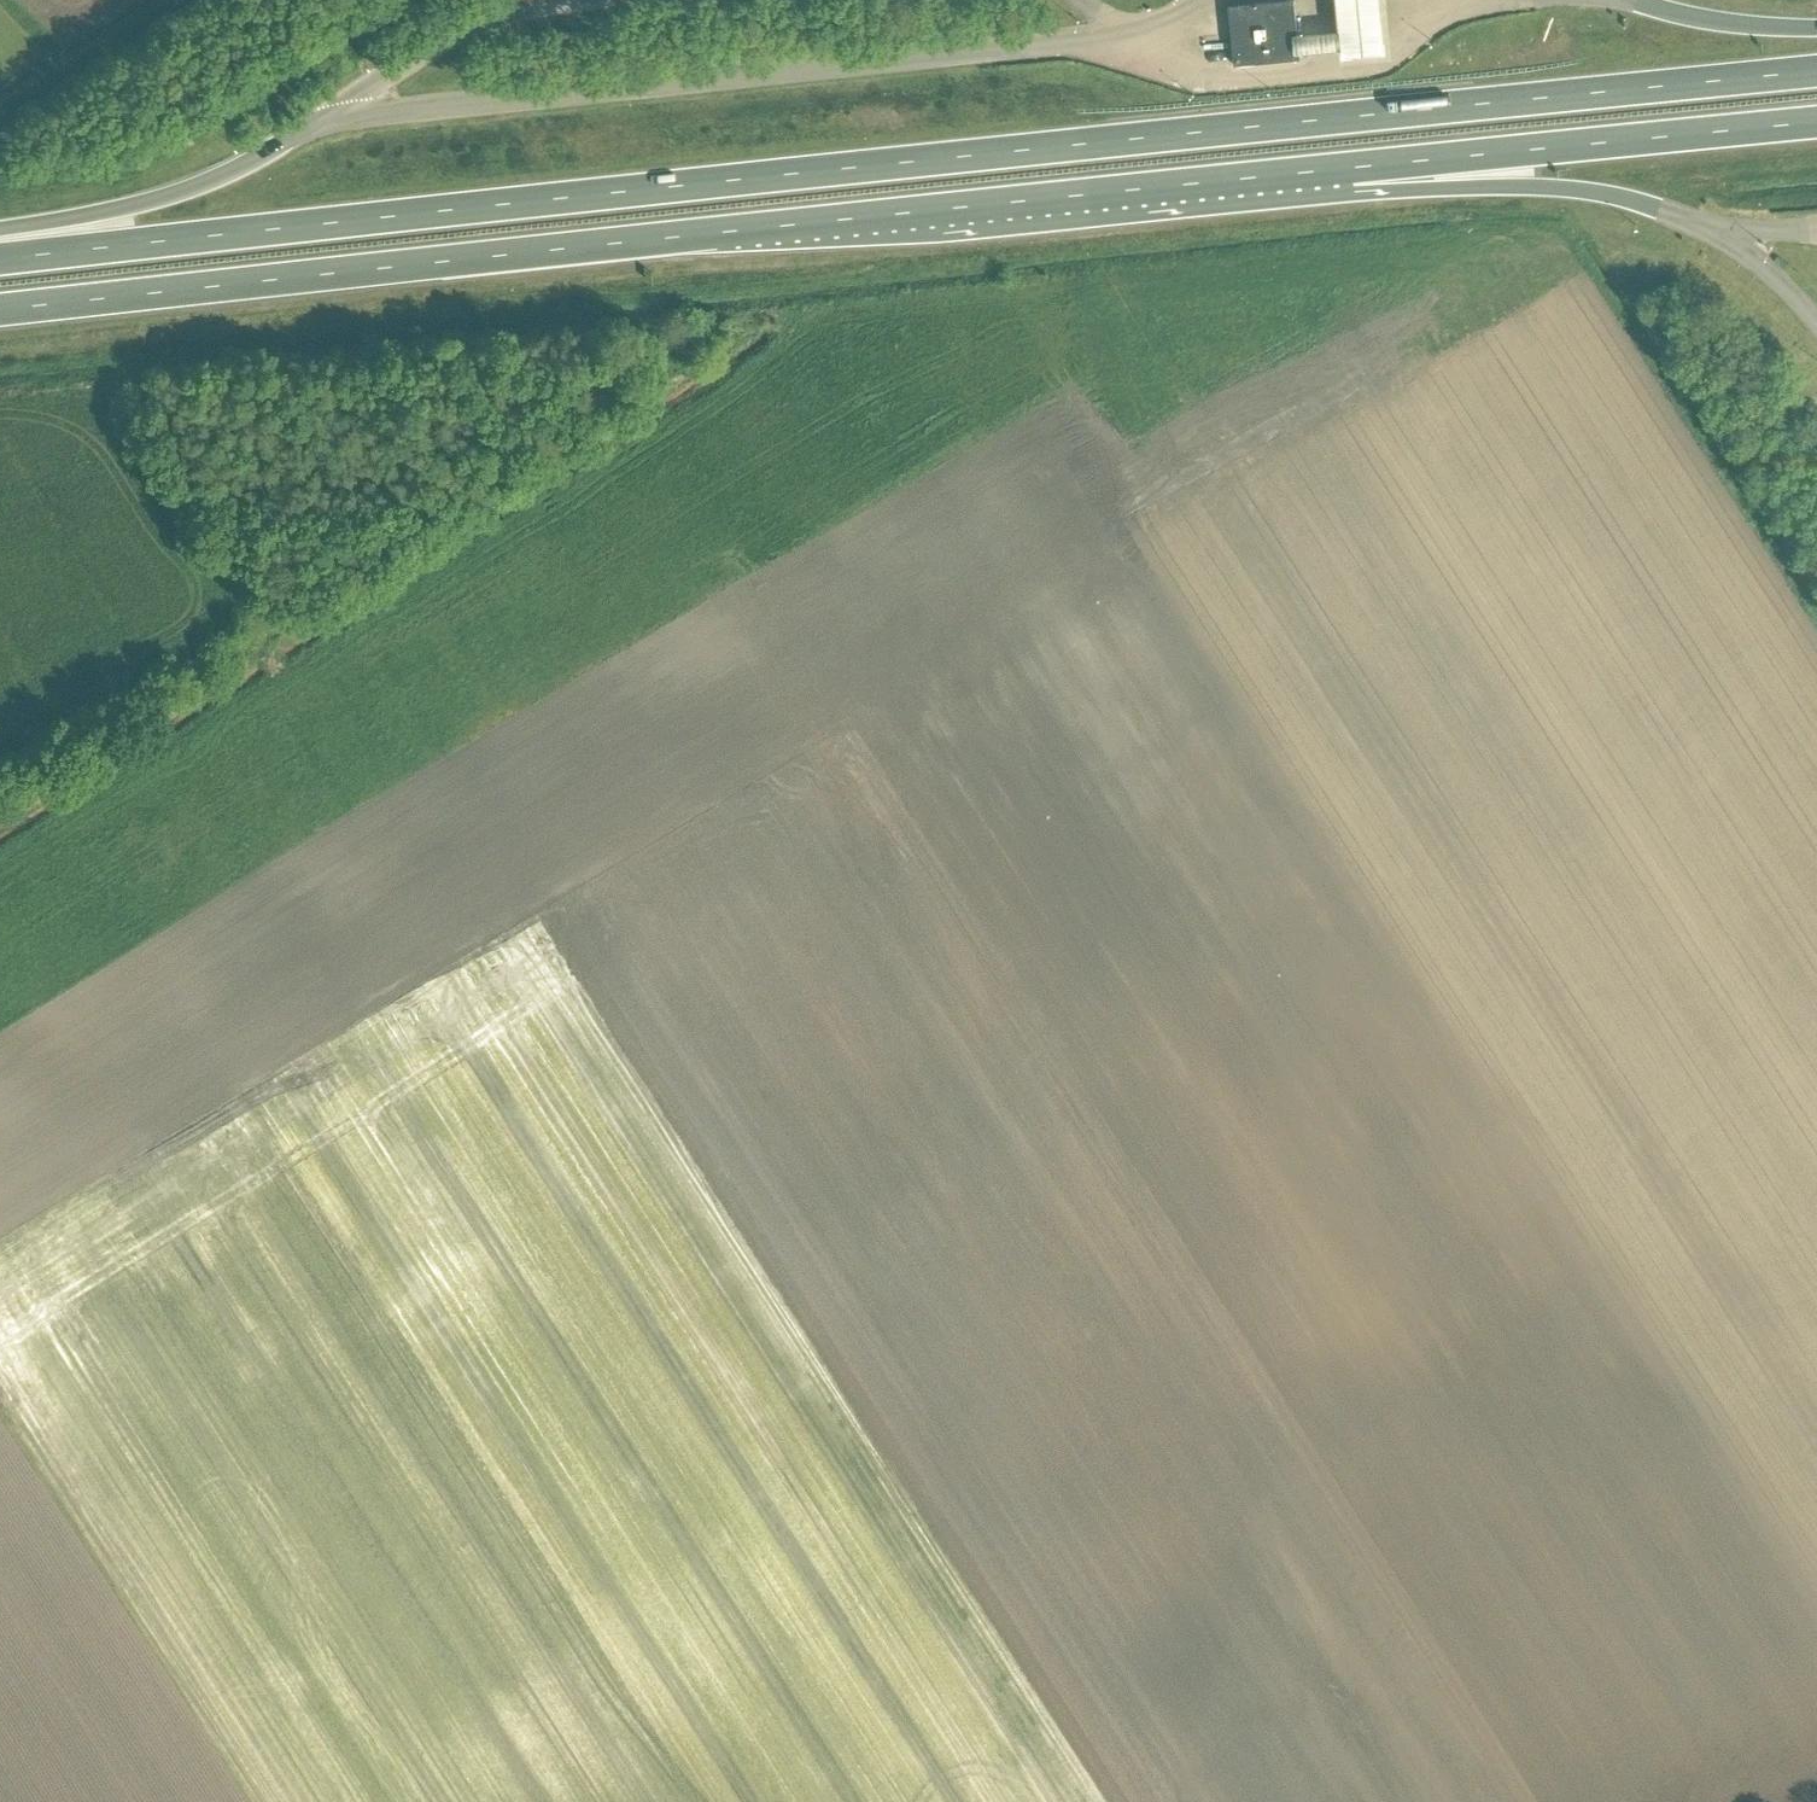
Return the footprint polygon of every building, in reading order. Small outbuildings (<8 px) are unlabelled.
[(1230,5),(1236,64),(1301,57),(1298,31),(1295,0),(1275,0),(1230,5)] [(1343,27),(1298,31),(1301,57),(1345,50),(1345,57),(1386,54),(1382,0),(1341,0),(1343,27)]
